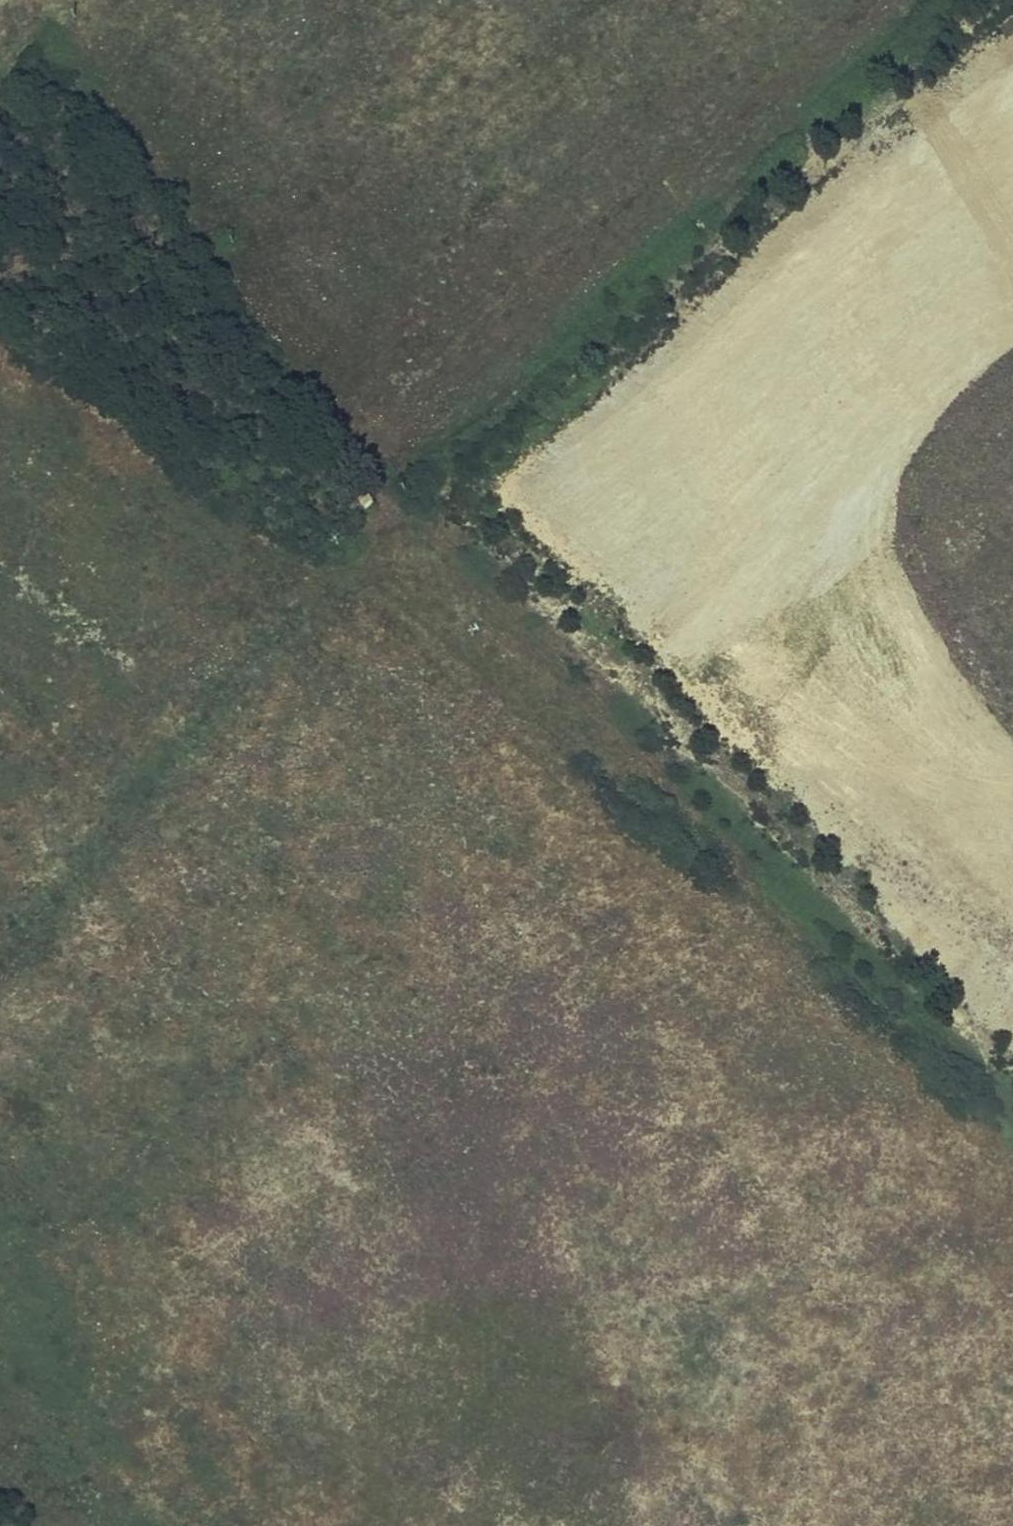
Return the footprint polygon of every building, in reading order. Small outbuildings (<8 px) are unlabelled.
[(374,503),(367,496),(360,502),(366,510),(374,503)]
